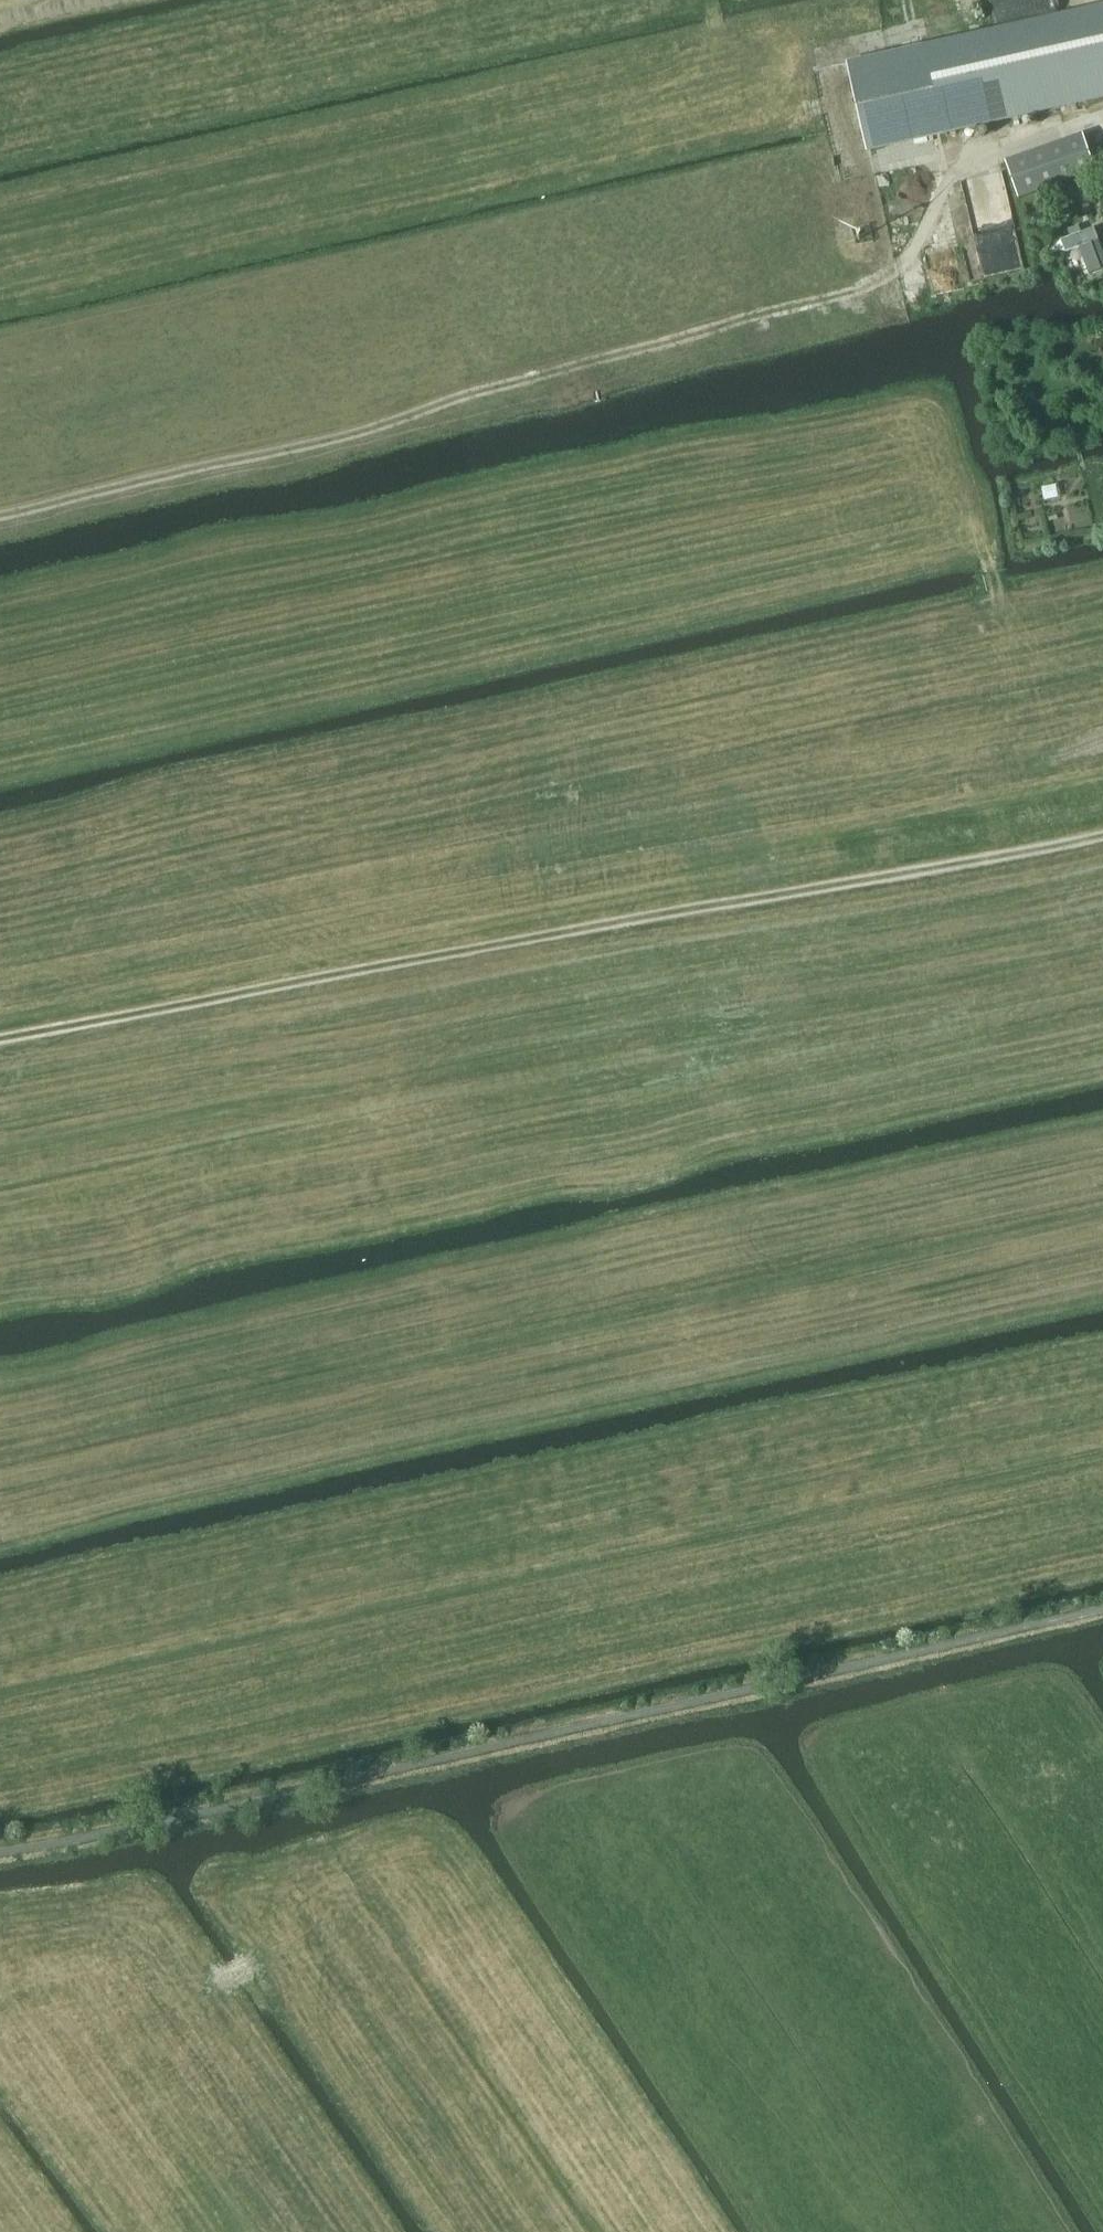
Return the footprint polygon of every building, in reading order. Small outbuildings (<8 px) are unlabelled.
[(851,63),(870,148),(946,131),(1002,118),(1102,95),(1102,7),(983,34),(983,33),(927,46),(851,63)] [(1085,135),(1007,162),(1019,199),(1098,171),(1085,135)] [(1094,228),(1083,232),(1080,225),(1070,229),(1072,236),(1061,240),(1066,252),(1080,247),(1090,274),(1102,269),(1102,251),(1094,228)]
